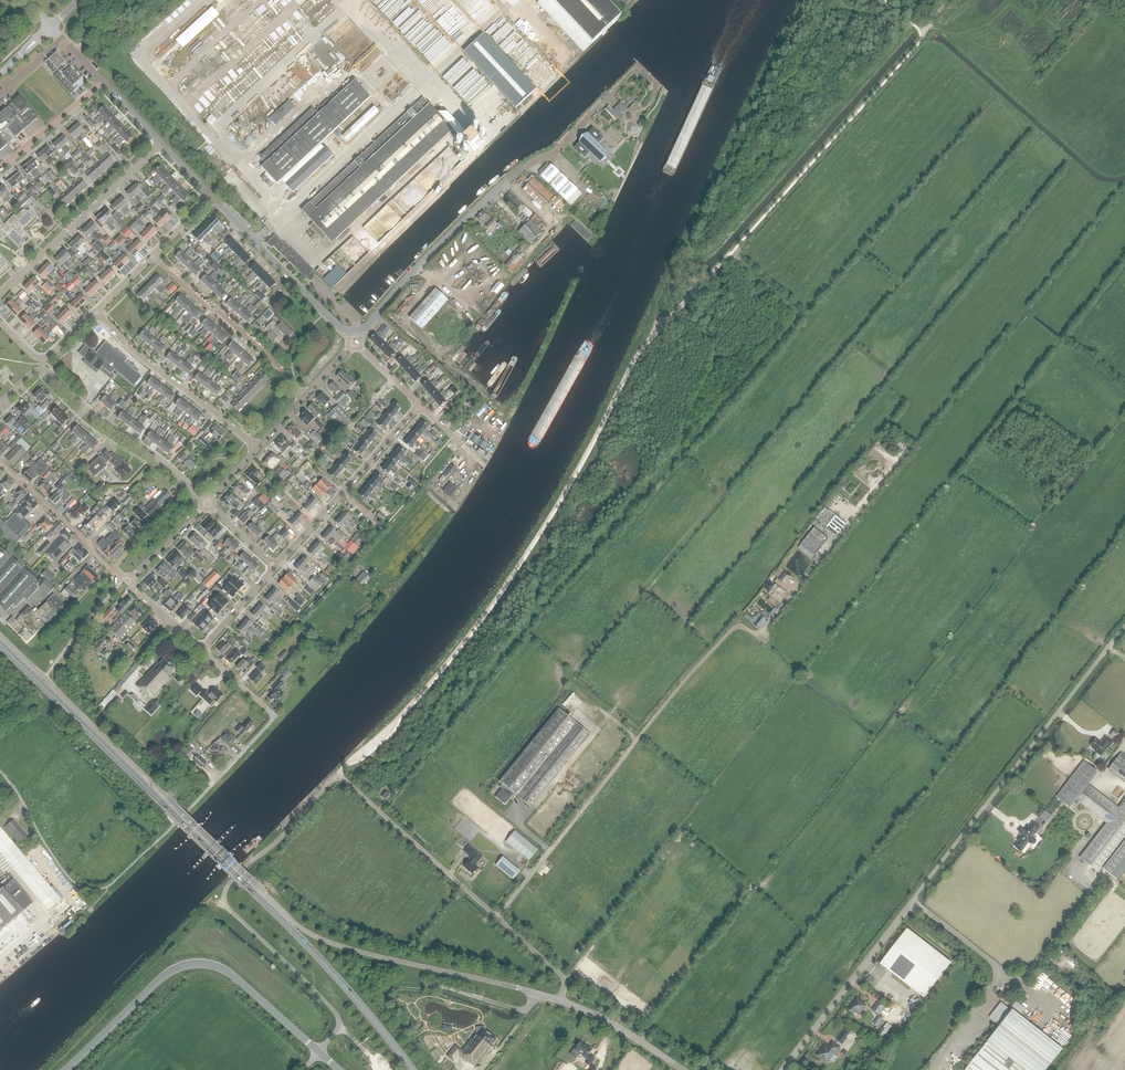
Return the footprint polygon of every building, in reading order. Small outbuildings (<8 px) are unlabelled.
[(228,14),(238,5),(233,0),(224,9),(228,14)] [(467,99),(467,91),(465,92),(462,91),(465,85),(461,81),(467,71),(470,71),(469,63),(460,58),(458,42),(424,22),(423,14),(415,18),(415,22),(420,25),(422,29),(425,26),(427,27),(428,34),(420,35),(417,33),(418,32),(406,25),(405,14),(411,13),(410,6),(414,1),(413,0),(372,0),(467,99)] [(537,5),(583,52),(607,29),(617,20),(621,16),(606,0),(543,0),(537,5)] [(621,9),(631,0),(613,0),(621,9)] [(215,6),(177,39),(189,53),(209,36),(207,33),(211,30),(209,28),(212,26),(210,24),(222,14),(215,6)] [(509,106),(512,104),(515,108),(536,89),(484,33),(463,53),(494,85),(507,100),(505,102),(509,106)] [(84,82),(81,79),(57,52),(49,60),(45,63),(53,73),(57,69),(59,71),(54,75),(70,94),(84,82)] [(16,91),(43,121),(71,97),(45,67),(42,69),(21,88),(21,87),(16,91)] [(312,107),(259,157),(265,163),(262,167),(267,172),(274,180),(277,184),(281,180),(320,144),(321,143),(371,97),(366,92),(360,86),(355,80),(332,102),(331,103),(323,110),(321,112),(318,109),(316,111),(312,107)] [(18,108),(11,114),(25,129),(39,117),(20,96),(13,102),(18,108)] [(302,211),(313,223),(310,226),(323,241),(326,237),(332,243),(454,130),(424,98),(302,211)] [(278,125),(297,106),(291,99),(271,118),(278,125)] [(615,109),(610,105),(606,109),(617,120),(629,108),(622,101),(615,109)] [(103,117),(109,112),(104,107),(98,112),(101,115),(96,120),(98,123),(101,120),(103,117)] [(379,112),(374,107),(342,136),(347,142),(379,112)] [(6,109),(0,114),(0,135),(8,144),(25,129),(6,109)] [(114,117),(109,112),(103,117),(108,122),(114,117)] [(119,122),(114,117),(108,122),(113,127),(119,122)] [(124,127),(119,122),(113,127),(118,133),(124,127)] [(78,124),(73,128),(83,140),(85,138),(81,132),(84,130),(78,124)] [(128,132),(124,127),(118,133),(122,138),(128,132)] [(73,128),(68,132),(73,138),(76,136),(80,142),(83,140),(73,128)] [(342,133),(338,128),(333,132),(338,137),(342,133)] [(580,142),(574,148),(585,158),(591,151),(600,160),(607,153),(597,144),(603,138),(593,128),(587,134),(580,142)] [(99,140),(91,132),(87,135),(95,143),(99,140)] [(133,137),(128,132),(122,138),(127,143),(133,137)] [(471,132),(462,140),(470,149),(474,153),(480,148),(476,144),(479,141),(471,132)] [(63,136),(58,141),(68,152),(70,150),(66,145),(69,142),(63,136)] [(66,154),(68,152),(58,141),(53,145),(58,151),(61,149),(66,154)] [(47,147),(42,152),(52,164),(55,162),(50,156),(53,154),(47,147)] [(334,155),(326,147),(285,184),(293,193),(334,155)] [(75,160),(81,155),(78,151),(72,156),(75,160)] [(42,152),(37,156),(42,162),(45,160),(50,166),(52,164),(42,152)] [(105,156),(106,157),(103,160),(109,167),(115,162),(109,155),(108,155),(107,154),(105,156)] [(74,163),(70,158),(64,163),(68,168),(74,163)] [(100,162),(97,165),(104,172),(109,167),(103,160),(102,159),(99,161),(100,162)] [(32,160),(27,164),(37,176),(39,174),(35,168),(38,166),(32,160)] [(427,194),(431,191),(428,191),(431,188),(429,185),(429,183),(430,182),(430,183),(433,187),(438,183),(441,182),(443,181),(437,174),(439,173),(436,173),(434,171),(435,171),(435,169),(437,167),(437,161),(414,180),(417,180),(417,181),(421,186),(418,188),(420,191),(419,191),(422,195),(427,194)] [(566,200),(577,187),(550,162),(549,164),(546,161),(538,171),(540,173),(539,175),(566,200)] [(67,168),(63,163),(58,168),(62,172),(67,168)] [(37,176),(27,164),(22,168),(28,175),(30,172),(35,178),(37,176)] [(97,164),(94,166),(95,167),(92,170),(98,177),(104,172),(97,165),(97,164)] [(69,169),(75,175),(79,171),(73,165),(69,169)] [(157,179),(165,171),(160,166),(154,172),(158,175),(156,178),(157,179)] [(92,182),(98,177),(92,170),(91,169),(88,171),(89,172),(86,175),(92,182)] [(57,177),(51,170),(48,172),(54,180),(57,177)] [(170,176),(165,171),(157,179),(159,181),(161,179),(164,182),(170,176)] [(18,173),(13,178),(23,189),(25,187),(21,182),(24,180),(18,173)] [(50,184),(53,181),(47,174),(44,176),(50,184)] [(175,181),(170,176),(164,182),(167,185),(165,187),(167,189),(169,187),(175,181)] [(534,177),(528,183),(548,201),(554,195),(534,177)] [(20,191),(23,189),(13,178),(8,182),(13,188),(16,186),(20,191)] [(79,182),(76,185),(82,191),(87,187),(81,180),(80,179),(78,181),(79,182)] [(174,192),(180,186),(175,181),(169,187),(167,189),(169,191),(171,189),(174,192)] [(35,189),(30,184),(25,188),(29,193),(35,189)] [(76,197),(82,191),(76,185),(75,184),(72,186),(73,187),(70,190),(76,197)] [(142,190),(136,184),(132,188),(142,200),(144,198),(139,193),(142,190)] [(528,184),(523,189),(542,208),(548,202),(528,184)] [(0,188),(0,192),(8,201),(10,200),(6,194),(8,192),(3,185),(0,188)] [(185,191),(180,186),(174,192),(177,195),(174,197),(176,199),(179,197),(185,191)] [(140,202),(142,200),(132,188),(127,193),(132,199),(135,196),(140,202)] [(142,191),(148,197),(151,194),(145,188),(142,191)] [(70,190),(69,189),(67,191),(68,192),(65,195),(71,202),(76,197),(70,190)] [(190,196),(185,191),(179,197),(176,199),(178,201),(181,204),(190,196)] [(21,201),(26,196),(23,192),(17,198),(21,201)] [(522,204),(510,192),(505,197),(517,210),(522,204)] [(65,207),(71,202),(65,195),(64,194),(61,196),(62,197),(59,200),(65,207)] [(29,195),(16,207),(18,209),(31,197),(29,195)] [(557,195),(552,201),(562,210),(567,204),(557,195)] [(127,213),(129,211),(125,205),(127,203),(122,197),(117,202),(127,213)] [(14,207),(17,204),(20,202),(17,198),(10,203),(14,207)] [(112,206),(117,211),(117,212),(118,211),(120,209),(125,215),(127,213),(117,202),(112,206)] [(179,208),(173,203),(170,206),(175,212),(179,208)] [(141,213),(145,208),(141,204),(136,208),(141,213)] [(528,218),(533,213),(524,205),(518,212),(520,214),(517,217),(524,223),(529,218),(528,218)] [(10,213),(4,207),(1,210),(7,216),(10,213)] [(160,213),(158,210),(154,207),(152,209),(155,213),(165,223),(170,218),(165,212),(162,215),(160,212),(160,213)] [(4,239),(7,235),(19,248),(25,241),(22,238),(25,234),(21,231),(36,217),(29,210),(27,213),(24,209),(16,217),(14,215),(6,223),(7,223),(5,225),(0,220),(0,235),(4,239)] [(110,217),(112,215),(106,209),(102,213),(112,224),(114,222),(110,217)] [(155,213),(152,209),(149,212),(156,218),(158,219),(155,222),(160,228),(165,223),(155,213)] [(123,217),(118,211),(117,212),(117,211),(114,213),(120,220),(123,217)] [(485,226),(488,229),(496,222),(493,219),(491,220),(490,219),(491,218),(484,211),(476,218),(483,225),(487,221),(489,223),(485,226)] [(98,220),(96,222),(102,228),(104,226),(102,224),(105,221),(110,226),(111,224),(112,224),(102,213),(97,218),(98,220)] [(120,220),(114,213),(111,216),(117,222),(120,220)] [(139,224),(141,222),(145,218),(142,214),(135,220),(139,224)] [(214,217),(209,222),(220,233),(221,233),(225,237),(230,232),(226,229),(223,232),(219,228),(217,225),(219,223),(219,222),(214,217)] [(120,220),(117,222),(124,229),(127,227),(120,220)] [(132,231),(138,224),(134,220),(128,227),(132,231)] [(598,236),(579,220),(572,228),(590,245),(598,236)] [(542,232),(530,221),(518,232),(530,244),(542,232)] [(87,226),(97,238),(97,237),(100,241),(104,238),(101,234),(100,236),(95,230),(97,228),(92,222),(87,226)] [(215,232),(218,235),(220,233),(209,222),(204,227),(209,232),(212,230),(215,232)] [(142,227),(139,224),(138,225),(141,227),(151,237),(156,232),(151,226),(148,229),(144,225),(142,227)] [(141,227),(138,225),(135,228),(140,233),(142,231),(143,233),(141,236),(147,242),(151,237),(141,227)] [(90,234),(97,241),(92,246),(99,253),(104,247),(99,242),(100,241),(97,237),(97,238),(87,226),(82,231),(88,237),(90,234)] [(199,232),(207,240),(210,243),(212,241),(207,235),(209,232),(204,227),(199,232)] [(132,233),(127,228),(122,233),(127,238),(132,233)] [(210,243),(207,240),(199,232),(194,236),(200,242),(203,239),(208,245),(210,243)] [(108,245),(112,241),(107,236),(103,240),(108,245)] [(85,252),(87,250),(81,245),(84,242),(79,237),(74,241),(84,252),(85,252)] [(230,249),(231,249),(236,244),(231,238),(225,244),(229,248),(226,250),(226,249),(222,252),(224,255),(228,251),(230,249)] [(288,259),(286,261),(289,263),(290,261),(308,278),(315,269),(285,242),(284,243),(279,239),(277,241),(275,238),(269,245),(272,247),(273,245),(288,259)] [(128,242),(133,246),(138,251),(143,246),(137,241),(135,244),(131,240),(128,242)] [(74,256),(76,253),(77,254),(80,252),(82,255),(85,252),(84,252),(74,241),(69,246),(72,249),(70,251),(74,256)] [(108,247),(112,251),(117,245),(113,241),(108,247)] [(133,256),(138,251),(133,246),(128,242),(126,244),(128,246),(130,248),(128,251),(133,256)] [(232,251),(235,254),(241,249),(236,244),(231,249),(230,249),(228,251),(224,255),(227,257),(232,251)] [(186,256),(189,254),(191,251),(189,249),(187,252),(184,254),(181,251),(175,257),(181,262),(186,256)] [(234,264),(238,261),(240,259),(241,259),(246,254),(241,249),(235,254),(238,257),(232,262),(234,264)] [(65,250),(60,255),(70,265),(73,263),(68,258),(70,256),(72,258),(74,256),(70,251),(68,253),(65,250)] [(115,251),(112,253),(114,255),(124,265),(129,260),(124,255),(119,250),(117,253),(115,251)] [(181,262),(186,267),(191,261),(188,258),(191,255),(193,253),(191,251),(189,254),(186,256),(181,262)] [(215,251),(211,255),(216,260),(220,257),(215,251)] [(106,261),(109,258),(104,252),(101,255),(106,261)] [(513,272),(524,261),(516,252),(504,264),(513,272)] [(13,266),(0,253),(0,279),(13,266)] [(251,258),(246,254),(241,259),(245,264),(251,258)] [(60,255),(55,259),(61,265),(63,262),(68,267),(70,265),(60,255)] [(114,255),(112,257),(116,262),(114,265),(119,270),(124,265),(114,255)] [(335,287),(349,274),(333,256),(318,269),(335,287)] [(89,258),(84,264),(87,266),(92,260),(89,258)] [(199,259),(197,261),(194,264),(191,261),(186,267),(191,272),(201,261),(199,259)] [(203,263),(201,261),(191,272),(196,276),(201,271),(197,267),(200,265),(201,265),(203,263)] [(487,277),(478,268),(472,262),(463,271),(470,278),(471,276),(479,285),(487,277)] [(48,263),(43,268),(53,278),(55,276),(51,272),(53,269),(48,263)] [(253,272),(247,278),(249,280),(261,268),(255,263),(250,269),(253,272)] [(94,276),(97,273),(89,265),(86,268),(94,276)] [(105,274),(105,273),(110,279),(115,274),(110,269),(107,271),(103,267),(101,269),(103,272),(105,274)] [(44,279),(46,276),(52,282),(54,279),(53,278),(43,268),(38,273),(44,279)] [(257,276),(260,279),(266,273),(261,268),(249,280),(251,282),(257,276)] [(105,284),(110,279),(105,273),(105,274),(103,272),(101,269),(98,271),(103,276),(100,279),(105,284)] [(60,271),(58,273),(63,279),(66,277),(60,271)] [(71,280),(74,277),(69,272),(66,275),(71,280)] [(201,281),(206,285),(216,274),(214,272),(209,278),(206,275),(201,281)] [(260,290),(265,284),(271,278),(266,273),(260,279),(263,282),(261,285),(260,285),(257,288),(260,290)] [(213,282),(215,280),(218,276),(216,274),(206,285),(211,290),(216,284),(213,282)] [(494,275),(491,279),(493,281),(490,284),(494,287),(500,280),(494,275)] [(152,281),(161,289),(163,287),(160,284),(163,281),(157,276),(152,281)] [(29,282),(35,288),(39,292),(41,290),(39,288),(39,287),(37,285),(40,283),(34,277),(29,282)] [(71,281),(76,286),(81,282),(76,277),(71,281)] [(276,283),(271,278),(265,284),(260,290),(261,292),(267,286),(270,289),(276,283)] [(51,289),(54,287),(48,281),(46,284),(51,289)] [(92,284),(90,282),(88,284),(90,286),(95,292),(100,287),(95,281),(92,284)] [(158,291),(161,289),(152,281),(147,285),(153,291),(156,288),(158,291)] [(35,288),(29,282),(24,287),(30,293),(33,290),(37,294),(39,292),(35,288)] [(70,292),(75,286),(71,282),(65,287),(70,292)] [(226,283),(225,282),(221,286),(222,286),(220,288),(216,284),(211,290),(216,295),(221,289),(226,283)] [(177,288),(172,283),(166,289),(171,294),(177,288)] [(221,299),(227,293),(224,291),(229,286),(226,283),(221,289),(216,295),(221,299)] [(90,286),(88,284),(85,287),(87,289),(85,291),(90,297),(95,292),(90,286)] [(148,296),(151,299),(152,298),(149,295),(153,291),(147,285),(142,290),(148,296)] [(422,329),(448,300),(435,289),(409,318),(422,329)] [(22,300),(27,295),(22,290),(17,295),(22,300)] [(149,301),(151,299),(148,296),(142,290),(138,295),(143,301),(146,298),(149,301)] [(256,294),(262,301),(265,297),(259,291),(256,294)] [(71,296),(69,293),(66,295),(73,302),(70,305),(76,311),(81,306),(71,296)] [(74,294),(71,296),(81,306),(86,301),(81,295),(78,298),(74,294)] [(57,295),(50,301),(53,304),(56,300),(58,302),(61,299),(57,295)] [(175,312),(178,309),(178,308),(181,306),(182,307),(187,301),(181,295),(175,301),(179,305),(177,307),(176,307),(173,310),(175,312)] [(237,303),(239,301),(237,299),(235,302),(232,298),(226,304),(232,309),(237,303)] [(17,306),(19,304),(21,301),(19,299),(15,303),(12,300),(6,306),(11,311),(17,306)] [(22,310),(19,308),(23,304),(21,301),(19,304),(17,306),(11,311),(16,316),(22,310)] [(187,311),(192,305),(187,301),(182,307),(181,306),(178,308),(178,309),(175,312),(177,314),(183,308),(187,311)] [(242,308),(238,304),(240,302),(239,301),(237,303),(232,309),(237,314),(242,308)] [(46,313),(53,306),(49,302),(42,309),(46,313)] [(39,307),(34,303),(30,306),(35,311),(39,307)] [(191,315),(191,316),(197,310),(192,305),(187,311),(189,313),(183,319),(185,321),(188,318),(191,315)] [(59,307),(57,309),(60,312),(62,314),(67,319),(72,315),(67,309),(63,312),(61,310),(59,307)] [(242,318),(247,313),(249,310),(248,309),(246,311),(242,308),(237,314),(242,318)] [(270,308),(263,314),(269,320),(275,314),(270,308)] [(62,314),(60,312),(57,309),(55,312),(57,314),(59,316),(56,319),(62,324),(67,319),(62,314)] [(201,314),(197,310),(191,316),(191,315),(188,318),(185,321),(188,323),(193,317),(196,320),(201,314)] [(249,310),(247,313),(242,318),(247,323),(253,317),(249,313),(251,311),(249,310)] [(47,316),(43,312),(37,318),(42,322),(47,316)] [(20,320),(25,325),(35,315),(33,313),(28,317),(26,314),(20,320)] [(30,330),(35,324),(33,322),(37,317),(35,315),(25,325),(30,330)] [(207,329),(212,323),(206,319),(201,325),(205,327),(199,333),(201,335),(204,332),(207,329)] [(269,332),(267,334),(274,341),(276,339),(280,342),(285,337),(287,339),(293,333),(281,322),(278,325),(273,321),(265,329),(269,332)] [(55,323),(49,329),(54,333),(60,328),(55,323)] [(212,334),(217,329),(212,323),(207,329),(204,332),(201,335),(203,337),(209,331),(212,334)] [(384,334),(389,329),(384,325),(380,330),(384,334)] [(34,334),(39,339),(49,330),(47,327),(42,331),(40,328),(34,334)] [(217,339),(218,339),(223,333),(217,329),(212,334),(215,337),(213,339),(215,341),(217,339)] [(51,332),(49,330),(39,339),(44,344),(49,338),(47,336),(51,332)] [(148,333),(144,330),(139,336),(145,341),(150,335),(152,332),(150,331),(148,333)] [(150,335),(145,341),(151,346),(156,340),(153,337),(155,335),(154,334),(152,332),(150,335)] [(217,339),(215,341),(216,342),(218,340),(222,343),(227,337),(223,333),(218,339),(217,339)] [(384,335),(382,333),(379,336),(379,337),(379,338),(375,334),(370,339),(375,344),(384,335)] [(386,337),(384,335),(375,344),(380,349),(385,344),(381,340),(382,339),(383,340),(386,337)] [(151,346),(156,350),(161,344),(156,340),(151,346)] [(225,356),(227,358),(230,355),(237,346),(233,342),(227,348),(230,351),(225,356)] [(99,370),(109,378),(111,380),(115,376),(111,373),(115,369),(134,386),(141,377),(137,373),(139,371),(136,369),(133,366),(126,360),(127,359),(118,351),(117,352),(106,343),(96,353),(87,345),(86,346),(79,354),(85,359),(83,362),(96,373),(99,370)] [(380,349),(385,354),(394,345),(392,343),(389,346),(388,347),(385,344),(380,349)] [(166,348),(161,344),(156,350),(161,354),(166,348)] [(393,350),(396,347),(394,345),(385,354),(390,359),(395,354),(391,350),(392,349),(393,350)] [(232,357),(231,357),(234,354),(238,358),(244,351),(237,346),(230,355),(227,358),(229,360),(232,357)] [(238,358),(243,362),(249,356),(244,351),(238,358)] [(177,356),(179,354),(177,352),(176,352),(174,354),(171,352),(166,358),(172,363),(177,356)] [(172,363),(178,367),(183,361),(177,356),(172,363)] [(243,362),(248,367),(254,361),(249,356),(243,362)] [(406,359),(407,360),(406,361),(402,357),(397,361),(401,366),(411,358),(409,356),(406,359)] [(401,366),(406,372),(411,367),(408,363),(409,362),(410,363),(413,360),(411,358),(401,366)] [(178,367),(183,371),(188,365),(183,361),(178,367)] [(183,371),(184,372),(189,375),(194,369),(191,367),(192,364),(190,362),(188,365),(183,371)] [(435,368),(432,365),(426,371),(429,373),(435,368)] [(406,372),(411,377),(420,368),(418,366),(415,369),(416,370),(415,371),(411,367),(406,372)] [(421,377),(417,373),(418,372),(419,373),(422,370),(420,368),(411,377),(415,382),(421,377)] [(265,384),(269,379),(262,373),(263,372),(262,371),(259,374),(260,374),(258,377),(265,384)] [(241,377),(236,372),(232,377),(237,381),(241,377)] [(356,381),(350,376),(350,377),(346,373),(345,374),(342,372),(337,377),(341,381),(340,382),(348,390),(356,381)] [(194,379),(200,383),(205,377),(199,373),(194,379)] [(259,389),(265,384),(258,377),(257,376),(254,379),(255,380),(252,382),(259,389)] [(211,381),(206,378),(205,377),(200,383),(206,388),(211,381)] [(151,387),(149,390),(151,391),(158,382),(152,378),(147,384),(151,387)] [(427,390),(436,382),(434,380),(431,383),(432,383),(431,384),(428,381),(422,385),(427,390)] [(105,388),(107,390),(113,383),(111,381),(105,388)] [(206,388),(212,392),(216,386),(211,381),(206,388)] [(252,381),(249,384),(250,385),(247,388),(254,395),(259,389),(252,382),(252,381)] [(163,386),(158,382),(151,391),(152,393),(155,390),(159,393),(163,386)] [(427,390),(432,396),(437,392),(433,387),(434,386),(435,387),(438,384),(436,382),(427,390)] [(347,397),(340,391),(340,390),(333,383),(329,387),(336,394),(335,395),(336,397),(334,399),(339,405),(347,397)] [(169,390),(163,386),(159,393),(164,397),(169,390)] [(212,392),(213,393),(217,396),(222,390),(216,386),(212,392)] [(454,386),(450,390),(454,395),(459,391),(454,386)] [(245,390),(242,393),(249,400),(254,395),(247,388),(247,387),(244,390),(245,390)] [(146,391),(142,388),(137,395),(141,398),(146,391)] [(50,403),(45,399),(47,397),(40,390),(33,396),(38,401),(39,400),(41,403),(39,405),(43,410),(50,403)] [(169,390),(164,397),(162,400),(164,401),(166,398),(170,401),(175,395),(169,390)] [(357,397),(350,390),(347,394),(354,401),(357,397)] [(432,396),(436,401),(445,393),(443,391),(440,394),(441,394),(440,395),(437,392),(432,396)] [(242,392),(239,395),(240,396),(237,398),(244,405),(249,400),(242,393),(242,392)] [(111,400),(116,394),(114,393),(109,399),(106,396),(101,402),(105,406),(111,400)] [(325,406),(330,400),(322,393),(316,399),(325,406)] [(447,395),(445,393),(436,401),(440,406),(445,402),(442,398),(443,397),(444,398),(447,395)] [(113,402),(118,396),(116,394),(111,400),(105,406),(112,411),(117,405),(113,402)] [(134,397),(130,394),(124,402),(128,404),(134,397)] [(225,403),(230,399),(225,394),(221,399),(225,403)] [(244,405),(237,398),(237,397),(234,400),(235,401),(231,405),(238,411),(244,405)] [(179,408),(176,410),(179,412),(181,409),(186,403),(180,399),(175,405),(179,408)] [(25,403),(18,410),(23,415),(23,414),(26,412),(28,415),(31,413),(37,419),(41,415),(35,408),(29,403),(27,405),(25,403)] [(181,409),(179,412),(181,414),(183,411),(186,414),(191,407),(186,403),(181,409)] [(392,407),(390,406),(391,405),(388,403),(386,405),(396,413),(400,408),(395,403),(392,407)] [(327,414),(323,410),(321,412),(317,407),(316,408),(312,404),(308,408),(316,417),(320,414),(324,418),(327,414)] [(328,414),(343,431),(354,421),(339,405),(328,414)] [(392,418),(396,413),(386,405),(385,407),(388,410),(388,409),(390,410),(386,414),(392,418)] [(486,410),(482,406),(475,413),(479,417),(486,410)] [(186,414),(192,418),(197,412),(191,407),(186,414)] [(57,408),(51,414),(57,420),(63,413),(57,408)] [(118,418),(124,422),(133,410),(130,408),(126,414),(123,412),(118,418)] [(124,422),(129,426),(134,420),(130,417),(135,411),(133,410),(124,422)] [(314,418),(305,411),(301,415),(303,416),(300,419),(307,426),(314,418)] [(43,421),(49,415),(46,412),(40,418),(43,421)] [(158,415),(154,412),(149,419),(153,422),(158,415)] [(190,421),(192,422),(192,423),(195,420),(198,422),(202,416),(197,412),(192,418),(190,421)] [(57,420),(54,423),(56,425),(59,422),(63,425),(63,426),(69,419),(63,413),(57,420)] [(388,424),(392,418),(386,414),(383,418),(382,417),(383,416),(380,414),(378,416),(388,424)] [(129,426),(134,430),(135,431),(144,418),(142,416),(139,420),(137,422),(134,420),(129,426)] [(388,424),(378,416),(376,418),(379,420),(380,420),(381,421),(378,425),(384,429),(388,424)] [(17,422),(11,417),(5,422),(10,427),(12,430),(15,428),(22,436),(29,429),(20,420),(17,422)] [(146,420),(144,418),(135,431),(141,435),(145,428),(142,426),(146,420)] [(428,427),(422,422),(418,427),(428,435),(431,438),(433,436),(426,431),(426,432),(425,431),(428,427)] [(213,426),(210,423),(203,431),(206,434),(208,431),(210,432),(209,432),(216,438),(215,438),(217,440),(219,441),(224,435),(215,426),(214,427),(213,426)] [(298,430),(293,424),(287,431),(292,436),(293,435),(296,438),(301,433),(298,430)] [(78,437),(83,431),(77,426),(72,432),(75,435),(73,437),(75,439),(77,436),(78,437)] [(192,426),(188,431),(194,436),(199,431),(192,426)] [(0,431),(0,432),(2,434),(3,434),(5,437),(10,432),(8,430),(7,430),(4,427),(0,431)] [(55,433),(57,436),(64,430),(61,427),(55,433)] [(426,438),(428,435),(418,427),(414,432),(419,437),(422,433),(424,434),(423,435),(426,438)] [(365,429),(363,431),(373,440),(378,434),(372,429),(369,434),(367,433),(368,432),(365,429)] [(83,441),(88,435),(83,431),(78,437),(83,441)] [(194,438),(197,441),(204,434),(201,431),(194,438)] [(309,436),(317,444),(322,439),(314,431),(309,436)] [(363,440),(369,445),(373,440),(363,431),(361,434),(364,436),(365,435),(367,436),(363,440)] [(157,436),(159,433),(156,432),(155,434),(152,432),(147,438),(152,442),(157,436)] [(414,432),(409,438),(419,446),(421,444),(418,441),(417,442),(416,441),(419,437),(414,432)] [(152,442),(158,447),(163,440),(159,437),(161,435),(159,433),(157,436),(152,442)] [(25,452),(30,447),(21,439),(20,441),(14,435),(10,439),(16,445),(17,444),(18,445),(25,452)] [(86,444),(84,446),(86,448),(88,446),(93,440),(88,435),(83,441),(86,444)] [(336,442),(329,435),(325,440),(331,446),(336,442)] [(274,444),(279,448),(278,449),(282,453),(291,444),(282,436),(274,444)] [(202,437),(198,441),(205,448),(209,444),(202,437)] [(417,448),(419,446),(409,438),(405,443),(410,448),(413,445),(414,446),(417,448)] [(86,448),(88,450),(90,448),(93,450),(99,444),(93,440),(88,446),(86,448)] [(168,444),(170,442),(168,440),(166,442),(163,440),(158,447),(163,451),(168,444)] [(356,440),(355,442),(364,451),(369,445),(363,440),(360,444),(359,443),(359,442),(356,440)] [(299,446),(294,441),(290,446),(294,450),(299,446)] [(171,446),(172,444),(170,442),(168,444),(163,451),(169,455),(174,448),(171,446)] [(356,450),(355,451),(360,455),(364,451),(355,442),(353,445),(352,447),(356,450)] [(6,443),(2,447),(2,448),(0,450),(0,457),(0,458),(10,448),(9,447),(6,444),(7,444),(6,443)] [(303,448),(308,453),(313,448),(308,444),(303,448)] [(26,453),(25,452),(18,445),(6,458),(14,465),(26,453)] [(400,448),(396,453),(405,462),(407,459),(404,457),(403,457),(402,457),(406,453),(400,448)] [(428,456),(420,449),(415,455),(423,462),(428,456)] [(106,451),(86,468),(94,477),(107,466),(106,465),(105,464),(109,460),(117,470),(123,478),(130,471),(127,468),(129,464),(118,457),(117,457),(111,453),(109,454),(106,451)] [(197,465),(184,453),(179,458),(185,463),(183,465),(190,471),(192,468),(193,469),(194,468),(195,469),(196,467),(196,466),(197,465)] [(269,471),(280,460),(272,453),(262,464),(269,471)] [(340,453),(338,456),(347,464),(352,458),(347,454),(344,458),(342,457),(343,456),(340,453)] [(396,453),(392,458),(391,458),(397,463),(400,460),(401,460),(400,461),(403,464),(405,462),(396,453)] [(347,464),(338,456),(336,458),(339,460),(340,459),(341,460),(338,464),(343,469),(347,464)] [(393,467),(397,463),(391,458),(387,464),(396,472),(398,470),(395,467),(394,468),(393,467)] [(49,468),(44,462),(40,459),(23,477),(30,483),(38,475),(40,477),(49,468)] [(76,472),(81,468),(78,464),(72,468),(76,472)] [(331,464),(329,466),(338,475),(343,469),(338,464),(334,468),(333,467),(334,466),(331,464)] [(395,474),(396,472),(387,464),(382,469),(388,473),(391,470),(392,471),(391,472),(395,474)] [(452,464),(443,474),(449,479),(457,469),(452,464)] [(334,479),(338,475),(329,466),(327,468),(330,471),(331,470),(332,471),(329,475),(334,479)] [(258,486),(261,483),(255,478),(259,473),(253,467),(245,475),(251,480),(252,480),(258,486)] [(280,483),(288,474),(280,467),(272,475),(280,483)] [(50,473),(47,471),(42,476),(44,479),(50,473)] [(50,482),(54,479),(55,478),(53,476),(56,474),(54,472),(53,472),(45,480),(46,481),(45,482),(44,481),(38,487),(41,491),(50,482)] [(377,474),(373,479),(383,487),(384,485),(382,483),(384,480),(377,474)] [(274,488),(277,484),(269,476),(265,479),(274,488)] [(15,484),(8,477),(1,485),(0,486),(0,493),(5,488),(8,491),(15,484)] [(52,486),(56,482),(55,480),(56,479),(55,478),(54,479),(50,482),(41,491),(46,496),(53,489),(50,487),(52,486)] [(63,478),(55,486),(58,489),(66,481),(63,478)] [(326,492),(331,487),(323,479),(318,484),(326,492)] [(373,479),(369,484),(374,488),(377,485),(378,486),(378,487),(381,489),(383,487),(373,479)] [(104,491),(108,487),(104,482),(99,486),(104,491)] [(392,482),(389,486),(395,491),(398,487),(392,482)] [(443,491),(450,497),(458,488),(450,482),(443,491)] [(233,492),(241,500),(242,499),(244,497),(249,491),(243,485),(241,486),(238,483),(233,488),(235,490),(233,492)] [(285,494),(290,488),(285,483),(280,489),(285,494)] [(321,497),(326,492),(318,484),(313,489),(321,497)] [(370,493),(374,488),(369,484),(364,490),(374,498),(376,496),(373,493),(372,494),(370,493)] [(20,502),(27,494),(21,488),(16,493),(15,491),(12,494),(20,502)] [(55,504),(61,498),(64,502),(70,496),(67,493),(65,495),(60,490),(50,500),(55,504)] [(140,507),(144,511),(151,518),(161,508),(160,507),(171,496),(165,490),(154,501),(153,500),(145,507),(142,504),(140,506),(141,507),(140,507)] [(281,500),(285,496),(280,490),(276,494),(281,500)] [(370,497),(369,497),(372,500),(374,498),(364,490),(359,495),(365,500),(368,495),(370,497)] [(127,496),(122,491),(117,496),(122,501),(127,496)] [(235,499),(229,493),(221,501),(228,507),(230,504),(235,510),(239,506),(234,500),(235,499)] [(304,495),(302,497),(313,508),(318,503),(313,498),(310,501),(308,498),(308,499),(304,495)] [(124,506),(131,498),(129,496),(121,503),(124,506)] [(29,530),(25,526),(27,525),(23,521),(38,505),(29,497),(28,498),(26,497),(18,506),(19,507),(16,511),(14,513),(15,513),(5,524),(1,520),(0,522),(0,534),(14,546),(29,530)] [(308,513),(313,508),(302,497),(300,499),(306,505),(303,508),(308,513)] [(120,505),(118,503),(120,501),(118,498),(115,501),(115,500),(108,507),(108,506),(107,507),(106,507),(104,509),(106,511),(109,508),(113,512),(120,505)] [(258,498),(252,502),(256,506),(261,501),(258,498)] [(7,506),(12,510),(18,503),(16,500),(12,505),(10,503),(7,506)] [(77,503),(74,500),(68,506),(71,509),(77,503)] [(134,505),(137,509),(134,512),(142,520),(147,515),(144,512),(144,511),(140,507),(141,507),(140,506),(136,503),(134,505)] [(68,513),(74,519),(80,512),(82,514),(88,508),(83,504),(80,507),(77,504),(68,513)] [(277,515),(279,513),(271,504),(268,506),(277,515)] [(95,516),(83,527),(91,535),(96,530),(95,529),(103,522),(100,519),(106,514),(98,505),(91,512),(95,516)] [(251,511),(249,509),(246,513),(239,520),(244,524),(250,517),(248,515),(251,511)] [(292,516),(295,518),(294,519),(299,523),(304,518),(299,514),(298,515),(295,513),(294,514),(290,511),(288,513),(292,516)] [(123,520),(126,517),(121,512),(118,515),(123,520)] [(348,524),(352,528),(354,526),(350,522),(351,521),(348,518),(350,517),(345,512),(340,517),(345,522),(348,524)] [(383,522),(386,519),(380,512),(376,516),(383,522)] [(288,513),(286,515),(292,521),(290,523),(294,528),(299,523),(294,519),(295,518),(292,516),(288,513)] [(846,524),(836,515),(826,527),(836,536),(846,524)] [(350,530),(352,528),(348,524),(345,522),(340,517),(336,522),(341,527),(344,524),(350,530)] [(117,528),(121,524),(115,518),(111,522),(117,528)] [(202,526),(208,532),(215,524),(209,518),(202,526)] [(45,519),(40,525),(43,528),(40,532),(44,535),(47,532),(53,526),(45,519)] [(136,519),(130,524),(137,531),(143,525),(136,519)] [(258,528),(260,526),(264,522),(262,520),(256,526),(253,523),(248,528),(253,533),(258,528)] [(124,521),(122,523),(122,524),(126,528),(123,532),(130,538),(136,533),(124,521)] [(55,536),(58,533),(57,533),(62,527),(57,523),(45,536),(47,538),(49,536),(50,537),(53,534),(55,536)] [(107,527),(109,530),(111,532),(116,528),(111,523),(107,527)] [(221,530),(215,524),(208,532),(214,538),(221,530)] [(24,542),(31,535),(37,528),(34,525),(28,532),(21,539),(24,542)] [(262,528),(262,527),(260,526),(258,528),(253,533),(258,537),(262,532),(260,530),(262,528)] [(327,533),(332,537),(334,539),(338,543),(340,541),(336,537),(339,534),(331,527),(327,533)] [(828,538),(815,527),(801,544),(814,555),(828,538)] [(279,535),(284,539),(289,533),(285,529),(279,535)] [(103,538),(98,543),(98,545),(104,551),(103,552),(109,559),(124,544),(120,540),(123,538),(115,530),(105,540),(103,538)] [(199,548),(201,551),(200,553),(211,563),(219,555),(215,548),(211,544),(211,543),(197,530),(195,533),(189,539),(198,548),(199,548)] [(71,545),(68,541),(72,537),(66,531),(46,553),(55,562),(71,545)] [(327,533),(322,538),(331,546),(333,543),(336,545),(338,543),(334,539),(332,537),(327,533)] [(356,533),(351,539),(358,546),(364,540),(356,533)] [(273,541),(268,546),(273,551),(278,546),(275,543),(281,537),(279,535),(275,539),(273,541)] [(263,541),(268,546),(273,541),(275,539),(273,537),(273,536),(271,539),(268,536),(263,541)] [(222,552),(224,554),(234,543),(230,538),(223,545),(226,548),(222,552)] [(344,548),(353,555),(359,548),(351,541),(344,548)] [(38,552),(42,555),(51,545),(47,542),(38,552)] [(183,543),(177,549),(182,554),(188,559),(194,552),(188,547),(183,543)] [(239,547),(234,543),(224,554),(226,556),(232,549),(235,552),(239,547)] [(317,543),(313,548),(318,552),(322,547),(317,543)] [(80,545),(75,550),(72,553),(80,562),(83,559),(89,553),(80,545)] [(6,611),(13,603),(17,606),(25,597),(27,600),(38,588),(37,586),(38,584),(34,581),(36,578),(24,567),(26,566),(18,559),(17,561),(0,546),(0,605),(6,611)] [(322,560),(324,558),(320,554),(318,552),(313,548),(308,553),(315,559),(318,556),(322,560)] [(346,550),(342,555),(347,559),(348,558),(351,555),(346,550)] [(181,558),(175,551),(166,560),(173,567),(181,558)] [(206,559),(197,551),(193,555),(202,563),(206,559)] [(68,553),(62,560),(59,563),(62,566),(71,557),(68,553)] [(244,563),(249,557),(244,553),(239,558),(241,560),(239,562),(240,563),(242,565),(244,563)] [(254,562),(249,557),(244,563),(242,565),(244,567),(246,565),(249,567),(254,562)] [(311,573),(312,571),(308,567),(309,566),(307,564),(309,562),(303,558),(299,563),(304,567),(306,570),(311,573)] [(254,562),(249,567),(247,569),(249,571),(250,572),(252,570),(254,572),(259,566),(254,562)] [(177,574),(172,570),(165,563),(165,564),(164,563),(157,571),(164,578),(167,575),(172,580),(177,574)] [(309,575),(311,573),(306,570),(304,567),(299,563),(295,567),(300,572),(302,570),(304,572),(305,572),(309,575)] [(83,572),(74,581),(85,591),(94,582),(99,577),(88,566),(83,571),(83,572)] [(325,573),(330,577),(335,572),(330,567),(325,573)] [(50,582),(55,576),(47,568),(41,575),(50,582)] [(178,573),(185,579),(188,575),(181,569),(178,573)] [(320,576),(321,576),(318,579),(323,585),(327,582),(325,580),(328,576),(324,572),(320,576)] [(363,586),(370,578),(363,572),(355,580),(363,586)] [(288,573),(284,579),(292,586),(297,581),(288,573)] [(790,577),(785,573),(780,579),(785,584),(790,577)] [(211,575),(203,583),(208,588),(216,580),(211,575)] [(152,576),(144,584),(150,589),(152,587),(159,593),(162,589),(164,588),(157,582),(152,576)] [(322,584),(314,576),(310,581),(318,589),(322,584)] [(229,583),(238,591),(244,585),(238,579),(235,577),(229,583)] [(160,579),(157,582),(164,588),(167,585),(160,579)] [(287,591),(292,586),(284,579),(279,584),(287,591)] [(55,587),(46,580),(40,586),(48,594),(55,587)] [(74,598),(81,590),(72,581),(65,589),(74,598)] [(775,585),(771,582),(765,589),(769,592),(769,593),(779,601),(786,593),(776,585),(775,585)] [(229,583),(224,589),(233,597),(238,591),(229,583)] [(274,589),(270,594),(282,605),(284,603),(279,599),(280,598),(277,596),(280,594),(274,589)] [(170,595),(166,600),(162,605),(171,612),(184,597),(179,593),(174,598),(173,598),(170,595)] [(15,620),(13,617),(8,622),(24,638),(27,642),(32,638),(57,613),(66,605),(54,594),(47,601),(48,602),(35,613),(29,607),(15,620)] [(189,602),(195,597),(192,594),(187,600),(189,602)] [(219,594),(214,600),(223,608),(229,602),(219,594)] [(275,603),(280,607),(282,605),(270,594),(265,599),(271,604),(273,601),(275,603)] [(295,596),(298,598),(303,604),(306,601),(298,594),(295,596)] [(287,596),(284,600),(297,612),(301,608),(287,596)] [(298,598),(295,601),(301,607),(303,604),(298,598)] [(125,602),(124,601),(119,605),(121,607),(115,613),(119,617),(132,602),(128,599),(125,602)] [(223,608),(214,600),(208,606),(217,614),(223,608)] [(185,604),(181,610),(177,615),(182,619),(186,615),(187,615),(193,608),(193,607),(191,605),(190,605),(188,604),(187,606),(185,604)] [(261,604),(256,609),(261,614),(264,616),(265,614),(263,612),(266,609),(261,604)] [(136,623),(135,622),(144,613),(136,605),(129,613),(133,616),(131,618),(125,613),(110,629),(121,639),(136,623)] [(274,605),(271,608),(280,616),(283,613),(274,605)] [(116,611),(111,606),(99,619),(104,624),(108,620),(110,621),(113,618),(111,616),(116,611)] [(264,616),(261,614),(256,609),(251,614),(257,619),(259,617),(261,619),(262,618),(264,616)] [(199,616),(208,625),(213,618),(204,610),(199,616)] [(767,618),(761,614),(754,624),(759,628),(767,618)] [(208,625),(199,616),(193,623),(202,631),(208,625)] [(153,629),(153,630),(158,625),(151,618),(142,627),(148,633),(153,629)] [(247,619),(242,624),(243,625),(254,635),(256,633),(249,627),(252,624),(247,619)] [(254,635),(243,625),(242,624),(238,629),(243,634),(246,631),(252,637),(254,635)] [(265,632),(259,626),(256,629),(262,634),(265,632)] [(109,643),(104,638),(103,637),(103,638),(94,647),(100,652),(109,643)] [(233,637),(233,638),(229,642),(226,645),(223,643),(217,649),(223,654),(228,648),(231,645),(233,647),(238,642),(234,638),(233,637)] [(126,646),(132,651),(135,647),(129,642),(126,646)] [(243,656),(248,651),(245,648),(240,653),(243,656)] [(233,661),(241,654),(237,651),(236,649),(234,651),(232,650),(227,656),(228,657),(226,659),(230,662),(232,660),(233,661)] [(282,661),(288,654),(285,650),(278,658),(282,661)] [(242,672),(246,668),(248,670),(254,663),(249,658),(246,661),(244,659),(237,667),(242,672)] [(154,667),(136,685),(151,699),(171,678),(169,676),(175,669),(165,659),(160,664),(158,663),(154,667)] [(259,670),(250,679),(256,684),(263,677),(260,674),(266,668),(261,663),(257,667),(259,670)] [(285,676),(290,670),(287,667),(281,673),(285,676)] [(284,684),(279,680),(272,688),(275,690),(268,697),(275,703),(281,697),(279,695),(282,692),(279,689),(284,684)] [(198,684),(191,691),(197,696),(203,689),(198,684)] [(216,702),(217,702),(224,695),(216,688),(210,694),(207,691),(202,697),(207,702),(212,706),(216,702)] [(150,715),(159,706),(153,701),(145,709),(150,715)] [(499,781),(505,786),(496,797),(505,805),(514,794),(530,807),(590,734),(559,709),(499,781)] [(247,731),(249,729),(249,728),(253,723),(250,720),(247,723),(246,723),(242,727),(241,725),(236,730),(241,735),(246,730),(247,731)] [(1117,728),(1112,734),(1117,739),(1122,733),(1117,728)] [(1095,750),(1094,751),(1101,756),(1108,747),(1109,747),(1113,741),(1106,736),(1101,742),(1097,739),(1091,746),(1095,750)] [(215,743),(218,745),(215,748),(214,749),(214,750),(213,750),(214,751),(215,753),(213,754),(219,760),(219,759),(220,759),(222,757),(222,756),(227,751),(223,747),(226,743),(221,738),(215,743)] [(181,754),(199,770),(201,768),(200,766),(193,760),(188,756),(183,751),(181,754)] [(1111,770),(1124,780),(1124,753),(1124,752),(1111,770)] [(205,761),(198,755),(193,760),(200,766),(205,761)] [(1124,840),(1124,801),(1119,809),(1087,785),(1097,772),(1084,762),(1057,797),(1070,807),(1077,798),(1108,823),(1081,858),(1100,873),(1124,840)] [(1046,809),(1041,816),(1048,821),(1053,814),(1046,809)] [(11,829),(21,841),(27,836),(13,820),(4,828),(7,832),(11,829)] [(1035,839),(1032,837),(1035,832),(1036,833),(1040,827),(1033,822),(1030,827),(1028,826),(1024,831),(1021,835),(1022,835),(1018,840),(1019,841),(1015,846),(1021,851),(1026,846),(1025,845),(1029,841),(1031,843),(1033,844),(1034,844),(1035,843),(1036,841),(1036,840),(1035,839)] [(199,824),(187,836),(190,839),(202,826),(199,824)] [(48,911),(61,900),(0,827),(0,853),(48,911)] [(506,841),(529,860),(538,849),(515,831),(506,841)] [(217,841),(205,853),(208,856),(220,843),(217,841)] [(474,865),(481,856),(469,846),(464,852),(471,858),(469,860),(468,860),(463,866),(471,874),(477,867),(474,865)] [(231,851),(216,866),(219,870),(234,855),(231,851)] [(497,865),(515,879),(523,870),(505,855),(497,865)] [(547,876),(549,871),(543,868),(541,873),(547,876)] [(21,912),(32,902),(12,879),(7,872),(7,873),(4,870),(2,872),(0,869),(0,930),(21,912)] [(880,963),(918,993),(924,998),(951,962),(907,928),(880,963)] [(12,972),(8,968),(20,957),(15,951),(1,964),(2,964),(0,966),(0,983),(12,972)] [(871,975),(867,980),(873,985),(877,979),(871,975)] [(1051,991),(1053,993),(1058,987),(1051,982),(1045,990),(1049,994),(1051,991)] [(877,986),(895,1002),(901,996),(889,985),(885,988),(880,983),(877,986)] [(854,1003),(848,1010),(853,1013),(855,1011),(859,1014),(866,1005),(857,999),(856,1000),(855,1000),(853,1003),(854,1003)] [(901,1015),(908,1021),(917,1010),(904,1000),(901,1005),(907,1009),(901,1015)] [(885,1006),(879,1001),(872,1010),(878,1015),(885,1006)] [(1062,1048),(1022,1017),(1025,1014),(1022,1012),(1025,1008),(1015,1001),(1009,1009),(1001,1002),(989,1017),(1000,1026),(966,1069),(968,1069),(1045,1069),(1062,1048)] [(879,1033),(884,1038),(894,1026),(889,1022),(879,1033)] [(477,1032),(462,1050),(456,1045),(447,1055),(454,1061),(458,1055),(469,1064),(470,1063),(475,1067),(493,1045),(492,1044),(496,1039),(485,1030),(485,1027),(482,1028),(481,1026),(480,1027),(476,1028),(477,1032)] [(451,1048),(445,1031),(427,1037),(433,1055),(451,1048)] [(842,1033),(837,1040),(841,1044),(846,1037),(842,1033)] [(583,1055),(582,1056),(588,1060),(586,1064),(590,1066),(594,1059),(591,1057),(588,1055),(592,1049),(587,1046),(587,1047),(580,1042),(575,1050),(583,1055)] [(821,1058),(827,1062),(830,1059),(833,1061),(837,1057),(833,1054),(834,1053),(835,1054),(840,1048),(832,1042),(828,1048),(825,1046),(821,1051),(820,1051),(817,1055),(821,1058)] [(561,1068),(564,1063),(559,1060),(553,1069),(560,1069),(561,1068)]
